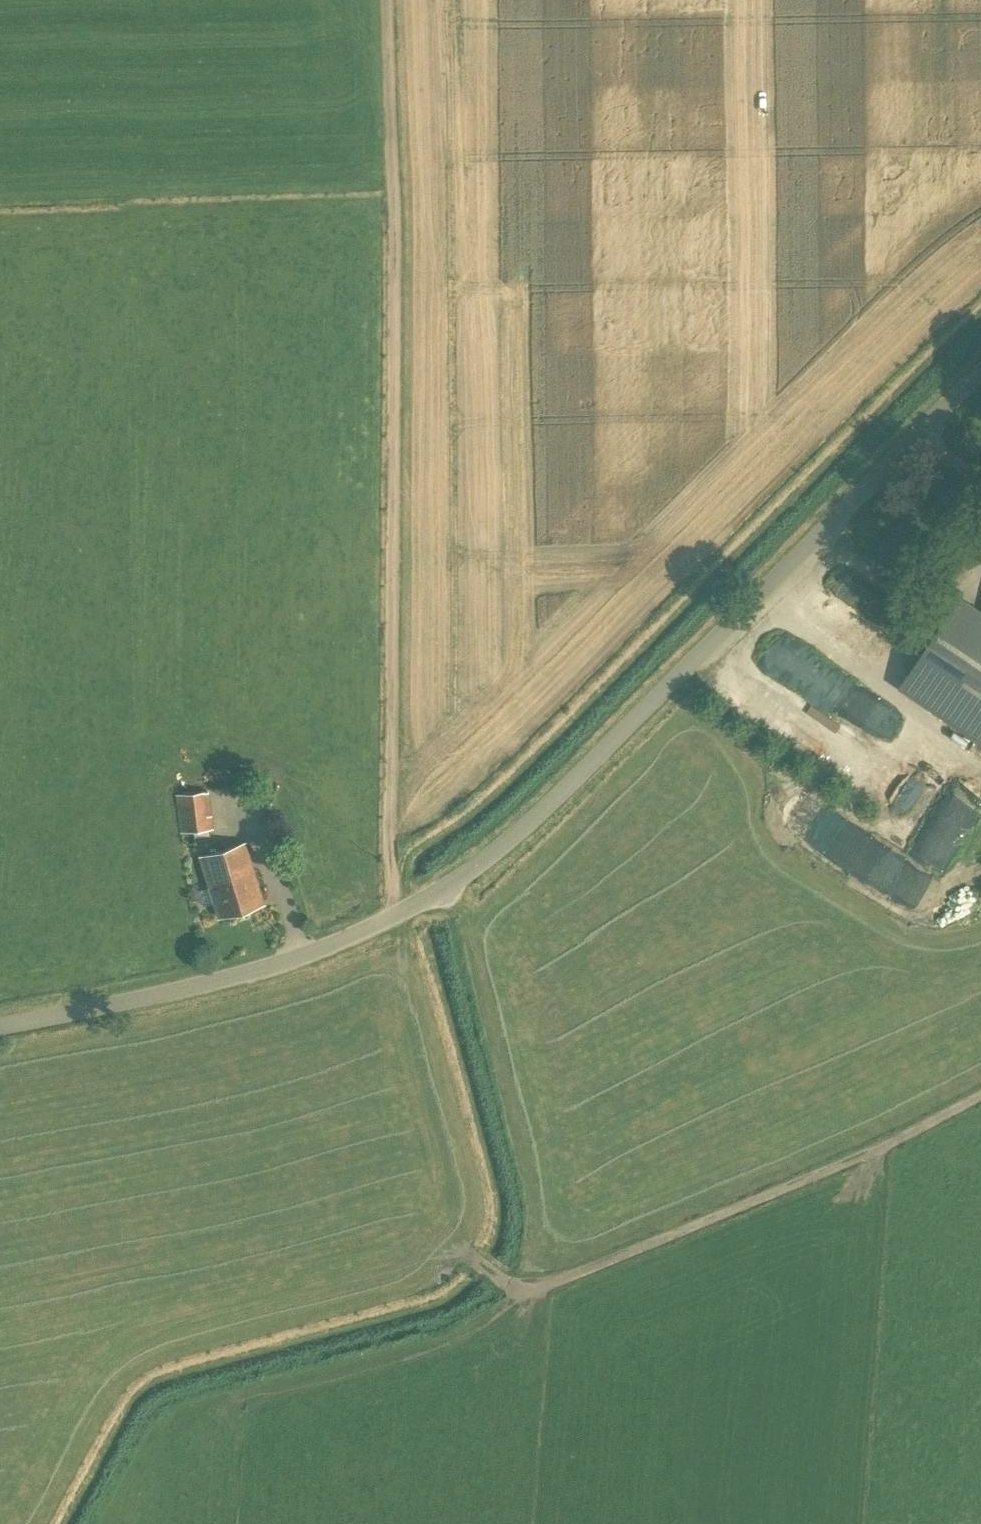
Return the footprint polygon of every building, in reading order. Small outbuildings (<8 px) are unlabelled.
[(959,604),(908,680),(980,729),(980,618),(959,604)] [(209,791),(175,796),(180,832),(183,832),(184,839),(200,837),(199,828),(213,827),(209,791)] [(243,843),(199,856),(218,918),(262,904),(243,843)]
